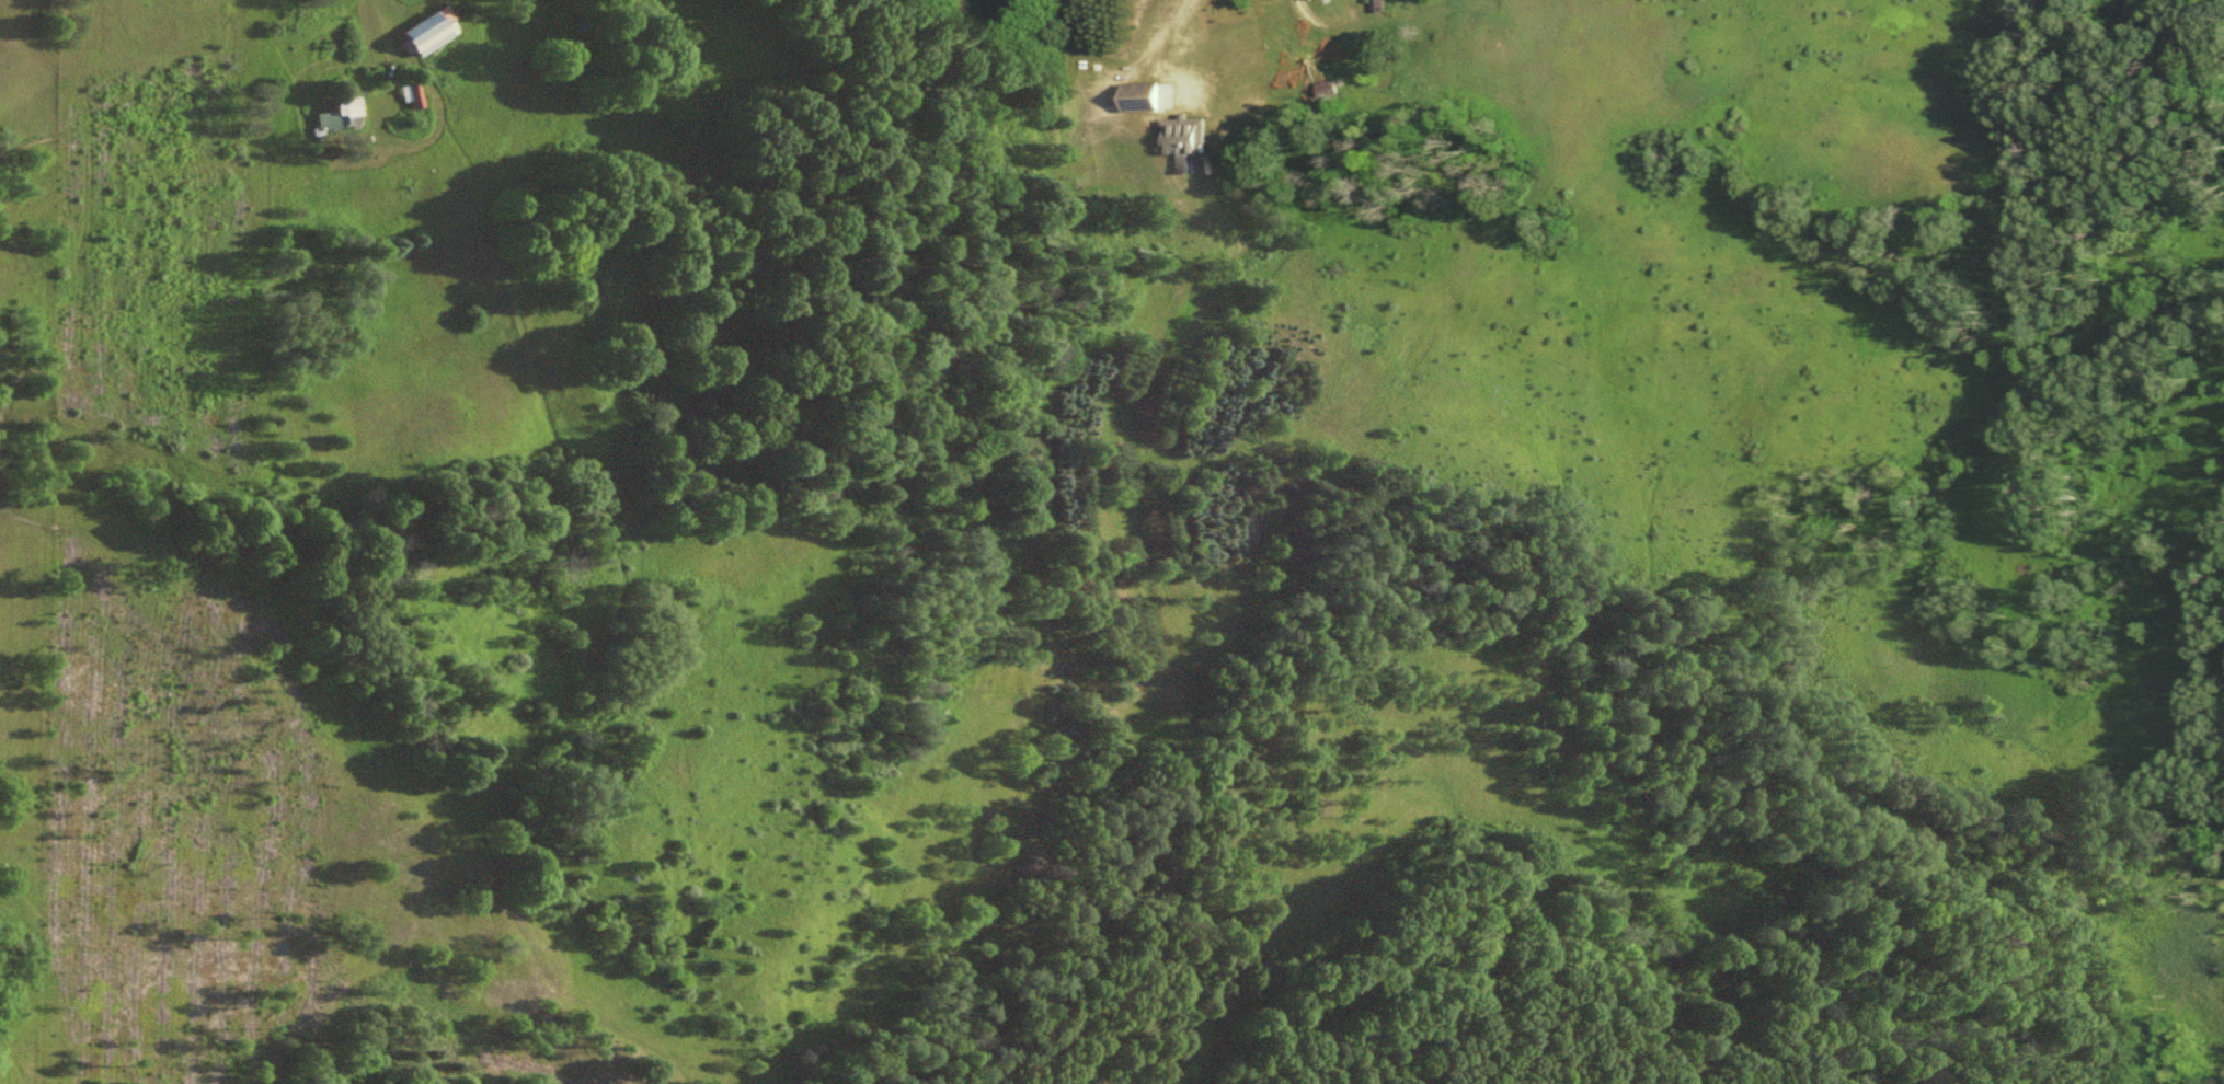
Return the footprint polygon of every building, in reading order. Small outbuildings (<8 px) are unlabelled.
[(397,31),(411,59),(461,32),(446,5),(397,31)] [(1315,81),(1317,99),(1336,97),(1335,79),(1315,81)] [(416,81),(408,84),(417,107),(425,103),(416,81)] [(1161,81),(1162,108),(1124,109),(1123,82),(1161,81)] [(356,97),(329,99),(330,112),(315,113),(316,130),(357,128),(356,97)] [(1184,112),(1184,117),(1166,117),(1167,152),(1183,152),(1183,172),(1203,172),(1202,152),(1218,152),(1217,141),(1214,141),(1213,116),(1194,116),(1194,111),(1184,112)]
